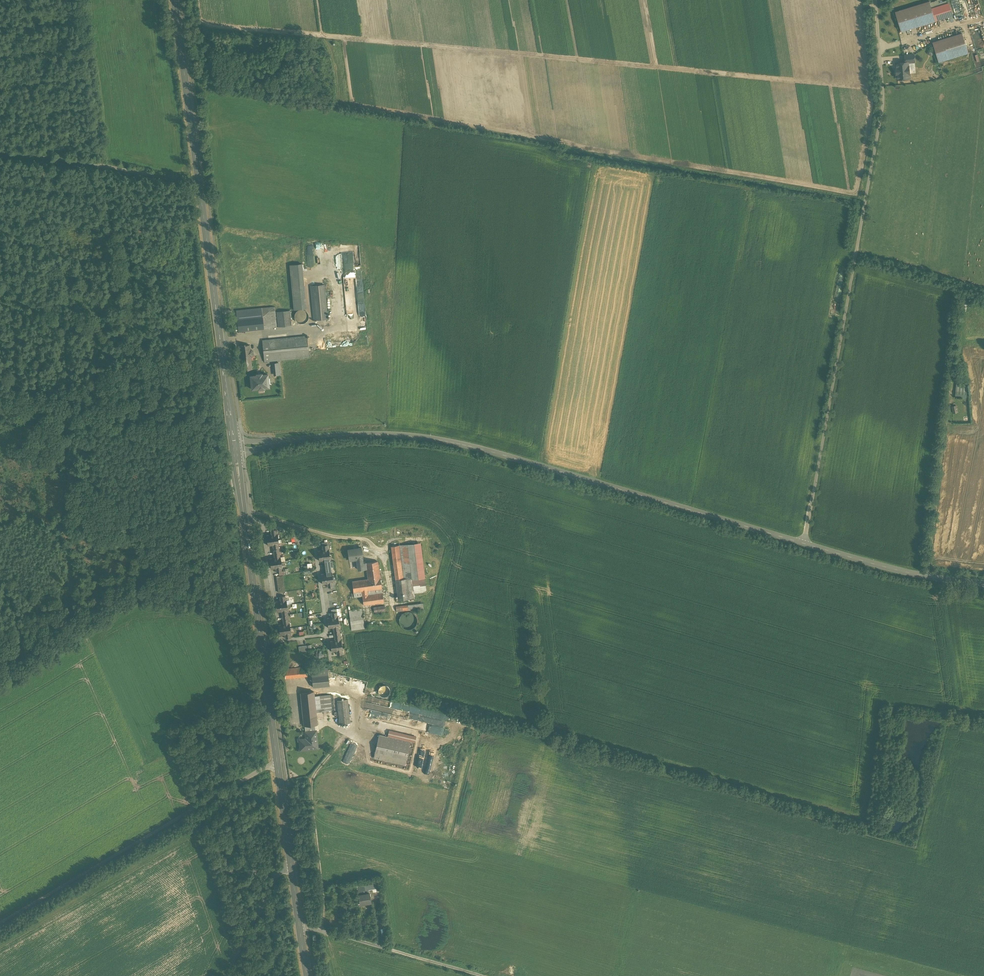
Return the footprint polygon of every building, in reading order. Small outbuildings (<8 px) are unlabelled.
[(973,3),(975,3),(976,9),(977,13),(978,13),(978,15),(982,15),(979,0),(972,0),(973,3)] [(931,1),(897,12),(903,32),(953,16),(950,3),(934,9),(931,1)] [(964,34),(934,43),(940,64),(970,54),(964,34)] [(908,62),(908,63),(915,62),(914,54),(905,55),(905,63),(908,62)] [(910,78),(908,63),(908,62),(905,63),(896,63),(897,79),(910,78)] [(302,264),(290,265),(294,310),(306,309),(302,264)] [(324,285),(312,286),(315,320),(327,319),(324,285)] [(274,307),(236,311),(238,331),(276,327),(274,307)] [(308,319),(309,316),(308,314),(306,311),(304,310),(301,309),(299,310),(296,312),(295,314),(294,317),(295,319),(296,322),(299,323),(302,324),(304,323),(307,322),(308,319)] [(289,311),(277,312),(279,327),(291,326),(289,311)] [(307,336),(294,337),(296,358),(309,357),(307,336)] [(294,337),(262,340),(264,361),(296,358),(294,337)] [(249,345),(240,346),(242,370),(252,369),(250,357),(252,356),(253,355),(253,351),(251,350),(250,350),(249,345)] [(267,374),(261,375),(257,376),(257,375),(251,376),(250,376),(250,377),(252,389),(258,388),(258,389),(264,388),(268,387),(269,387),(268,375),(268,374),(267,374)] [(280,557),(278,544),(279,544),(277,533),(276,533),(276,529),(271,530),(271,534),(266,535),(268,545),(273,544),(274,557),(269,558),(271,568),(276,568),(276,572),(282,571),(281,567),(282,567),(280,557)] [(420,543),(399,545),(404,579),(411,578),(412,579),(424,578),(420,543)] [(329,549),(328,549),(327,545),(322,545),(323,550),(318,550),(319,561),(324,560),(326,573),(321,573),(322,584),(327,583),(328,587),(333,587),(332,582),(333,582),(332,572),(331,572),(329,559),(330,559),(329,549)] [(411,578),(404,579),(399,545),(391,546),(398,600),(414,598),(412,579),(411,578)] [(361,548),(347,550),(349,560),(357,559),(358,570),(366,568),(365,563),(363,563),(362,558),(363,558),(361,548)] [(378,561),(366,563),(366,568),(368,579),(352,581),(353,592),(361,591),(362,596),(363,605),(372,603),(384,602),(380,577),(378,561)] [(283,575),(277,576),(279,592),(285,591),(283,580),(284,580),(283,575)] [(289,623),(287,610),(288,610),(286,600),(285,600),(285,596),(280,596),(280,600),(275,601),(277,611),(282,611),(283,624),(278,624),(280,635),(285,634),(285,638),(291,637),(290,633),(291,633),(289,623)] [(362,609),(349,610),(351,629),(364,627),(362,609)] [(416,623),(417,620),(416,616),(414,613),(411,611),(408,611),(404,612),(402,614),(400,617),(399,620),(400,624),(402,626),(405,628),(408,629),(412,628),(415,626),(416,623)] [(336,612),(331,613),(332,617),(327,617),(328,628),(333,627),(335,640),(330,641),(331,651),(336,650),(337,654),(342,654),(342,650),(342,649),(341,639),(340,639),(338,626),(339,626),(338,616),(337,616),(336,612)] [(306,667),(284,669),(285,678),(307,676),(306,667)] [(328,668),(311,669),(313,687),(329,686),(329,685),(329,678),(328,668)] [(368,682),(345,675),(341,686),(364,693),(368,682)] [(390,693),(390,691),(390,689),(388,687),(386,686),(384,685),(382,686),(380,687),(378,689),(378,691),(378,694),(380,696),(382,697),(384,697),(386,697),(388,695),(390,693)] [(314,691),(301,693),(304,726),(305,726),(314,725),(317,724),(314,691)] [(348,699),(337,700),(340,724),(350,723),(348,699)] [(411,728),(438,733),(439,732),(432,731),(433,724),(413,720),(411,728)] [(314,725),(305,726),(305,732),(306,741),(299,741),(300,750),(318,749),(316,731),(315,731),(314,725)] [(410,742),(379,735),(375,752),(374,758),(405,765),(406,759),(410,742)] [(435,753),(433,760),(440,762),(442,754),(435,753)] [(380,882),(368,884),(369,890),(376,889),(377,892),(381,891),(380,882)] [(368,884),(357,886),(358,895),(369,893),(369,890),(368,884)] [(358,895),(359,904),(367,902),(367,903),(371,902),(369,893),(358,895)]
